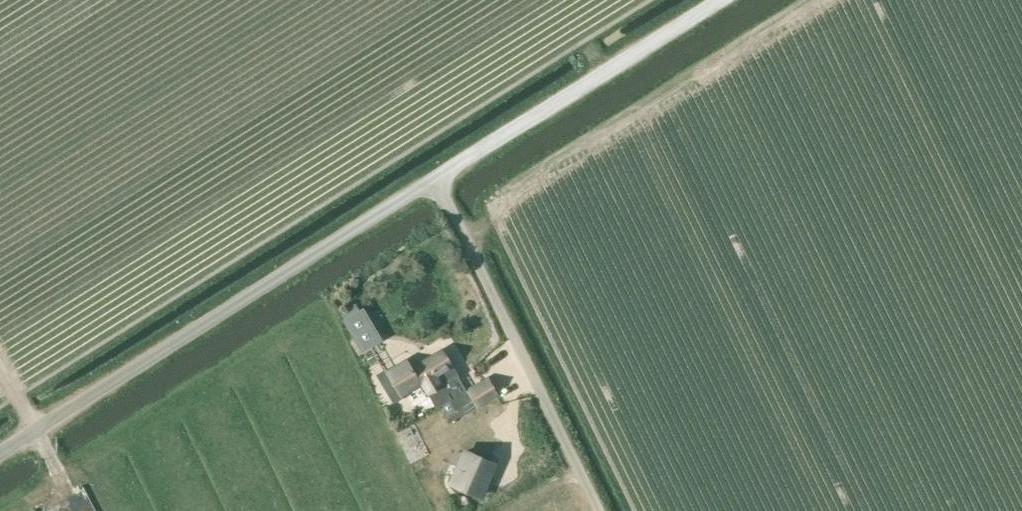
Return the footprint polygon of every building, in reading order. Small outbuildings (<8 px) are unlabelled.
[(368,315),(346,328),(357,347),(359,346),(365,355),(385,343),(368,315)] [(406,360),(385,373),(399,397),(421,384),(427,395),(435,408),(437,407),(439,411),(455,408),(456,410),(465,404),(473,400),(468,391),(460,395),(456,388),(458,387),(454,380),(459,376),(442,347),(410,365),(406,360)] [(466,451),(452,482),(480,495),(494,464),(466,451)]
